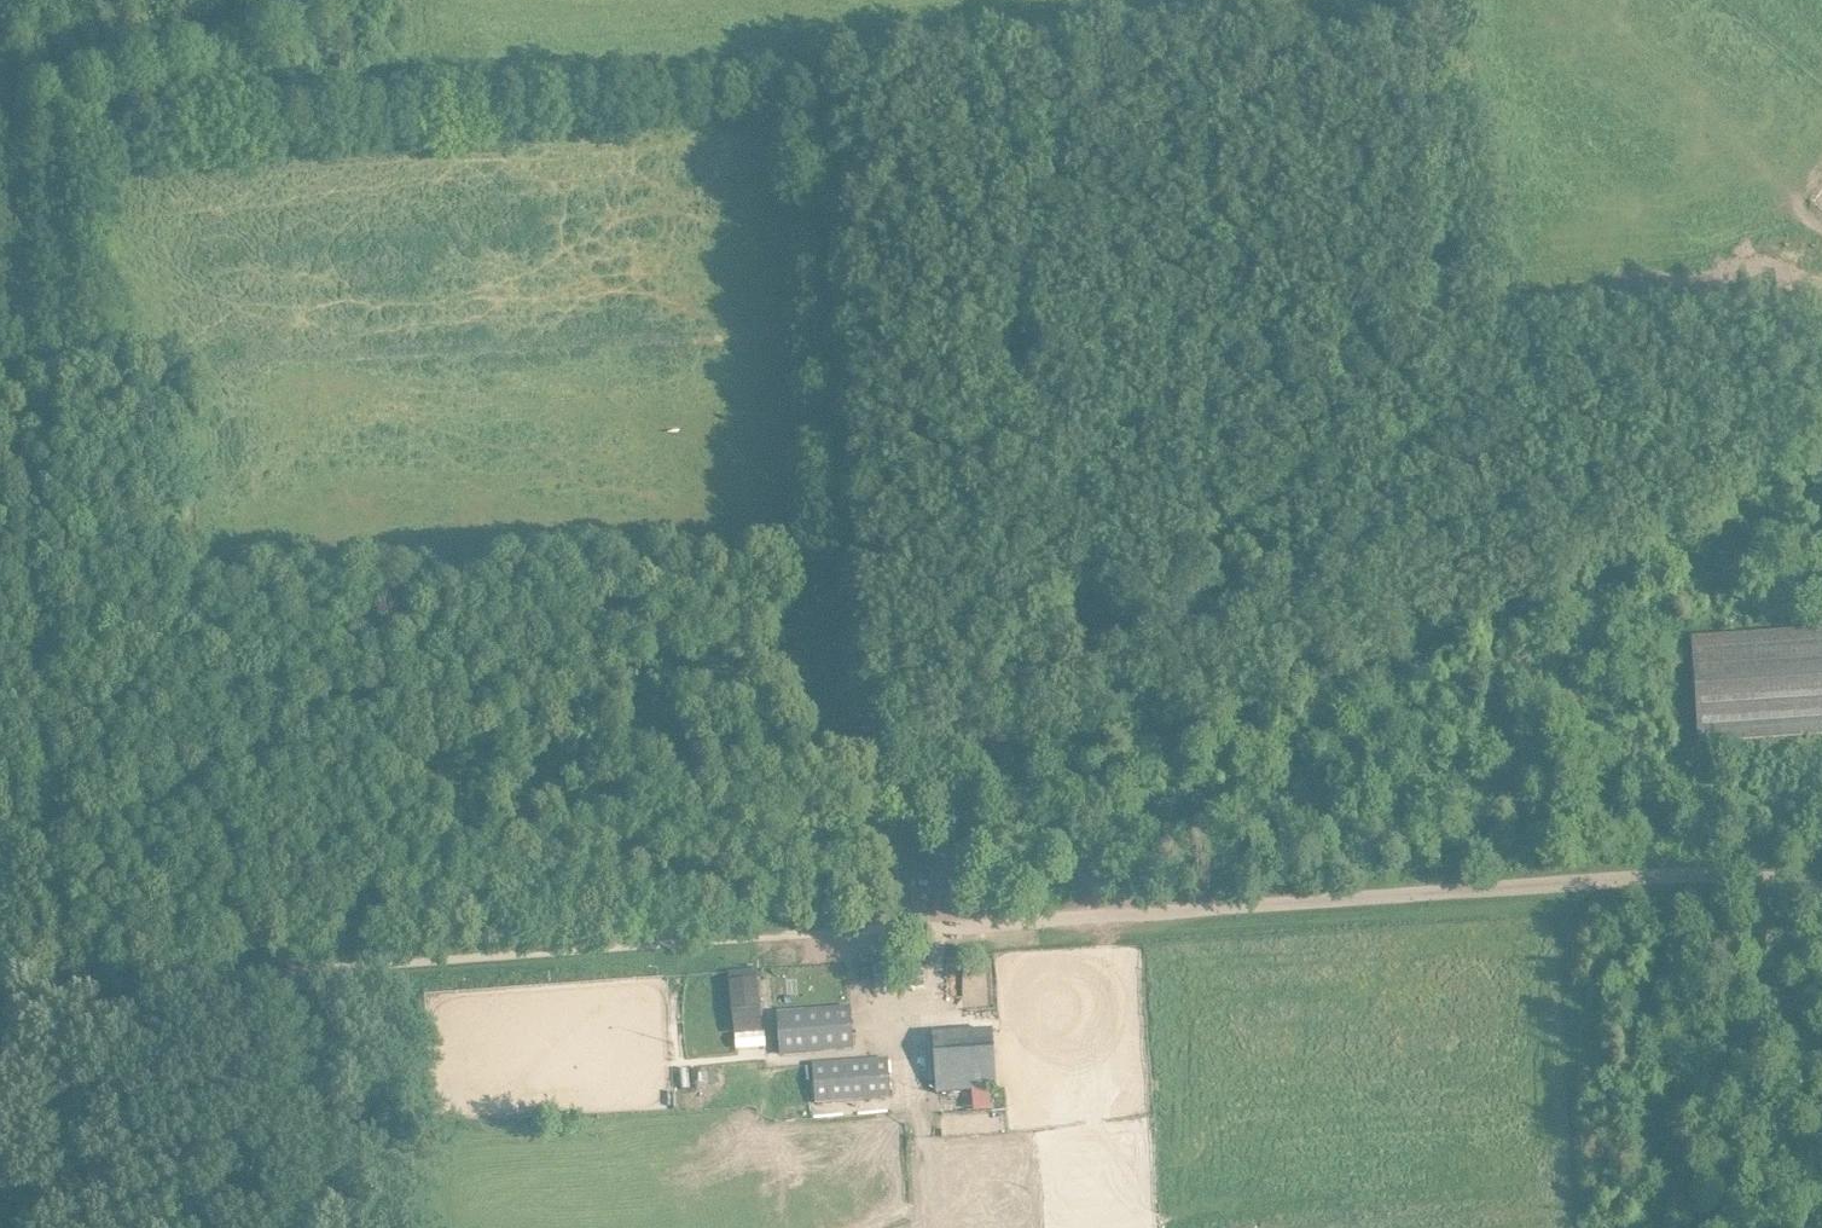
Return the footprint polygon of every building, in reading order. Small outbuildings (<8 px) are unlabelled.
[(1692,640),(1699,742),(1821,734),(1821,631),(1692,640)] [(779,1012),(781,1052),(854,1047),(851,1007),(779,1012)] [(939,1093),(996,1088),(992,1031),(935,1035),(939,1093)] [(821,1064),(824,1102),(891,1097),(888,1059),(821,1064)] [(697,1068),(693,1073),(693,1086),(698,1090),(704,1090),(709,1085),(708,1072),(703,1068),(697,1068)]
